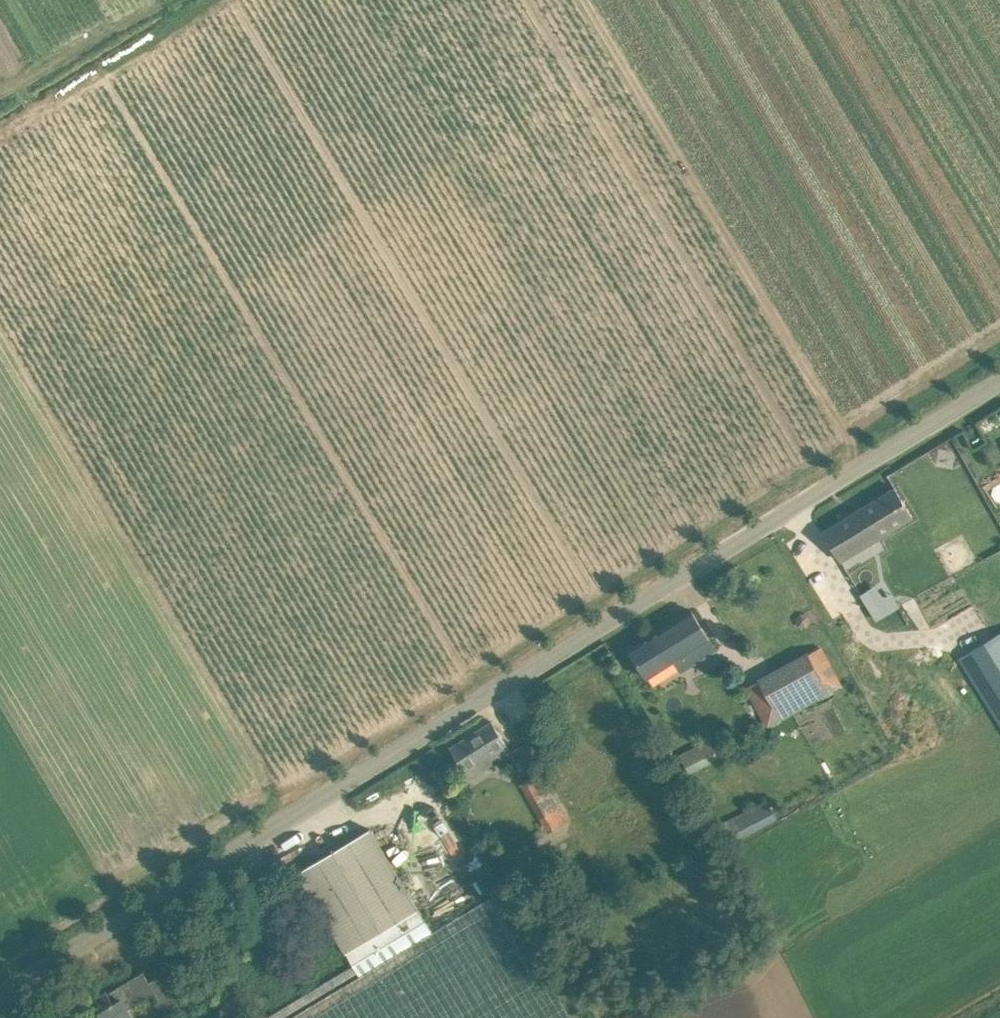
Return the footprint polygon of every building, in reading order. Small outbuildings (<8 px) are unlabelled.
[(823,530),(841,560),(913,516),(895,486),(823,530)] [(680,670),(715,649),(692,609),(629,648),(647,677),(674,660),(680,670)] [(960,658),(999,722),(999,632),(977,647),(964,655),(960,658)] [(747,686),(768,725),(842,685),(821,646),(747,686)] [(511,751),(492,721),(451,747),(465,770),(479,761),(484,769),(511,751)] [(680,755),(690,772),(718,756),(708,739),(680,755)] [(567,820),(539,772),(546,768),(530,741),(519,747),(535,775),(522,782),(549,830),(567,820)] [(721,824),(729,842),(775,818),(767,800),(721,824)] [(287,1017),(573,1017),(496,892),(432,931),(370,828),(298,871),(360,974),(287,1017)] [(444,900),(461,891),(454,879),(438,887),(444,900)] [(182,1000),(165,971),(150,981),(143,971),(128,980),(129,983),(122,987),(121,984),(108,992),(107,990),(95,996),(103,1009),(101,1010),(106,1017),(134,1017),(128,1008),(155,992),(166,1010),(182,1000)]
